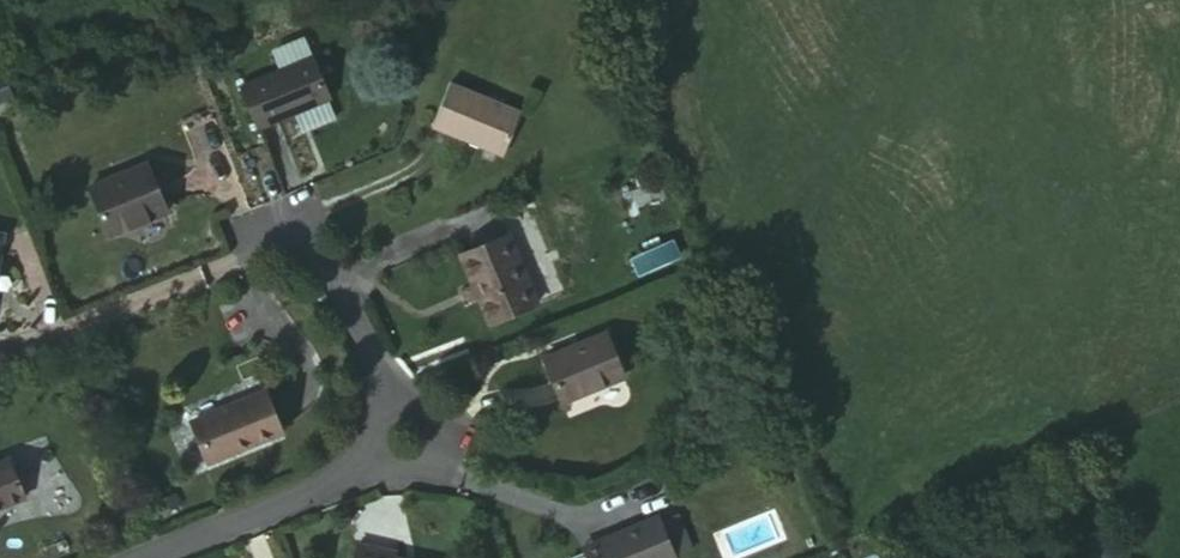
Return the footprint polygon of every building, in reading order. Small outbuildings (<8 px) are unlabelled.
[(251,121),(321,93),(305,50),(235,79),(251,121)] [(19,104),(3,70),(0,71),(0,112),(19,104)] [(478,158),(496,114),(424,86),(407,129),(478,158)] [(101,229),(157,206),(137,155),(81,180),(101,229)] [(528,294),(501,227),(449,247),(476,315),(528,294)] [(634,259),(641,277),(684,260),(677,241),(634,259)] [(611,363),(596,326),(536,351),(550,393),(611,363)] [(274,424),(258,385),(190,412),(206,455),(274,424)] [(14,471),(7,432),(0,433),(0,474),(14,471)] [(676,508),(659,514),(671,549),(688,543),(676,508)] [(673,554),(659,514),(659,512),(634,524),(632,516),(602,527),(605,535),(578,546),(583,557),(663,557),(673,554)] [(348,543),(345,557),(385,557),(384,557),(386,551),(348,543)] [(579,548),(564,555),(562,557),(583,557),(579,548)]
